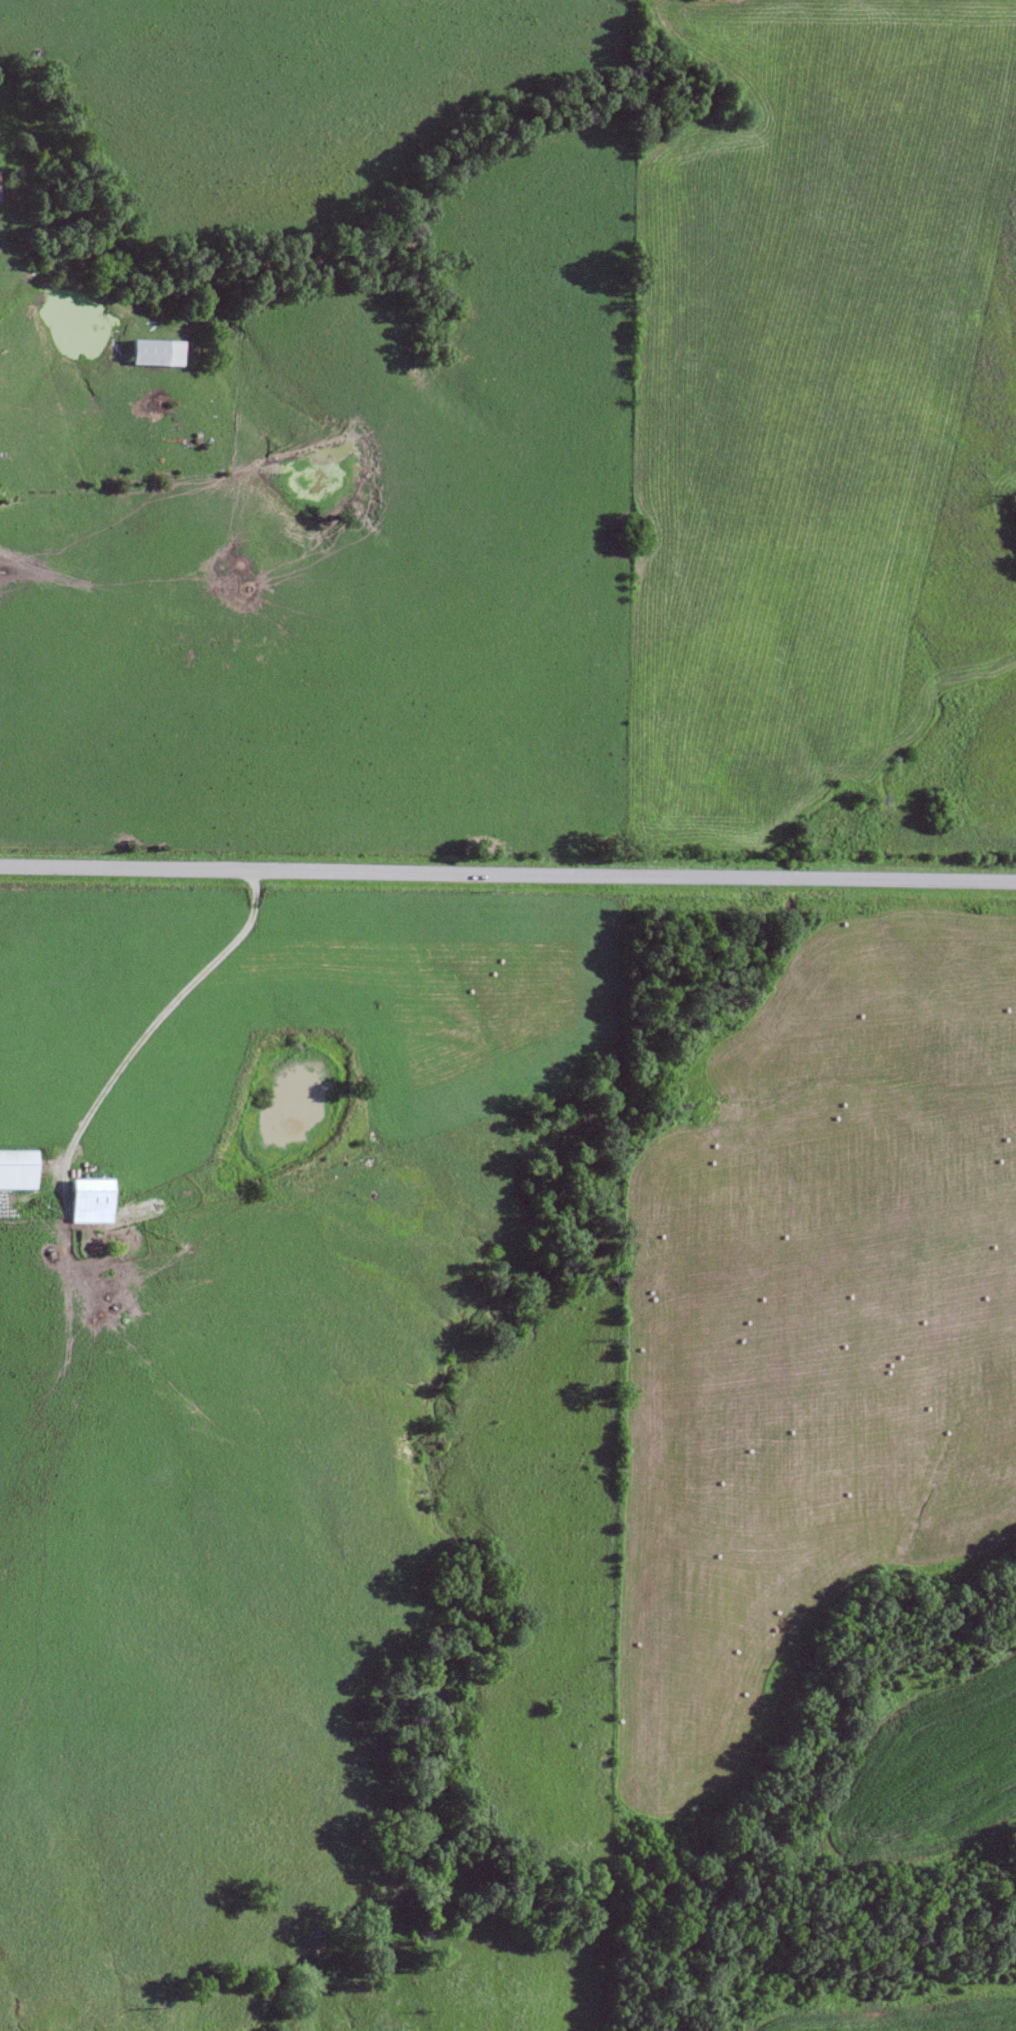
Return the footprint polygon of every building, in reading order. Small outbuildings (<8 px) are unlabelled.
[(183,365),(183,341),(133,340),(133,365),(183,365)] [(35,1152),(0,1152),(0,1190),(35,1190),(35,1152)] [(113,1224),(113,1180),(72,1180),(72,1224),(113,1224)]
